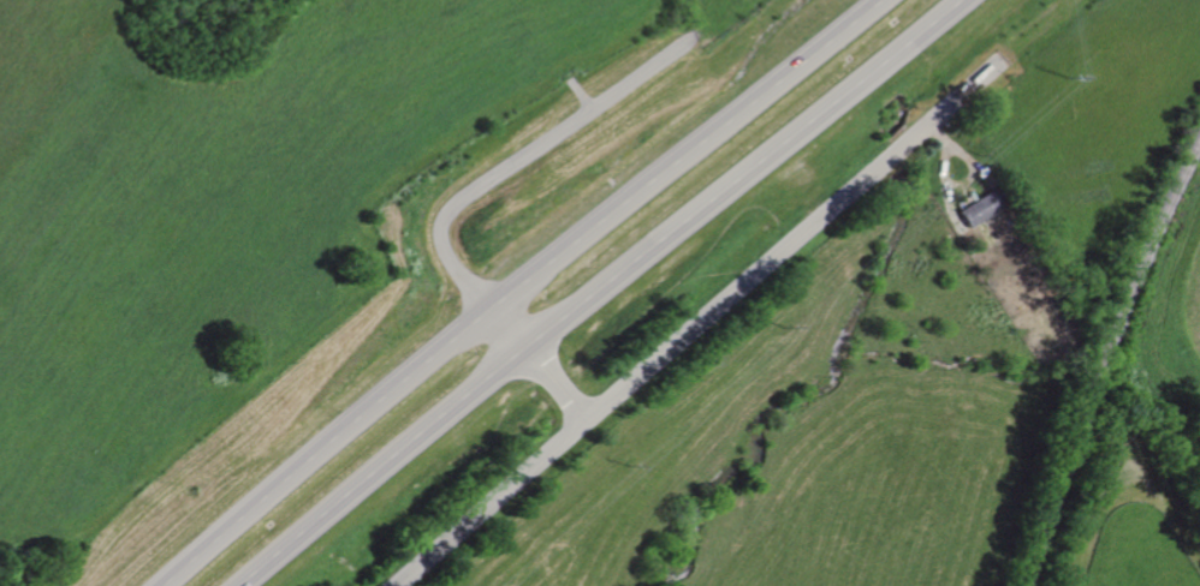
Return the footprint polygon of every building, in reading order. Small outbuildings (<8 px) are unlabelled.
[(997,214),(989,195),(960,208),(968,226),(997,214)]
